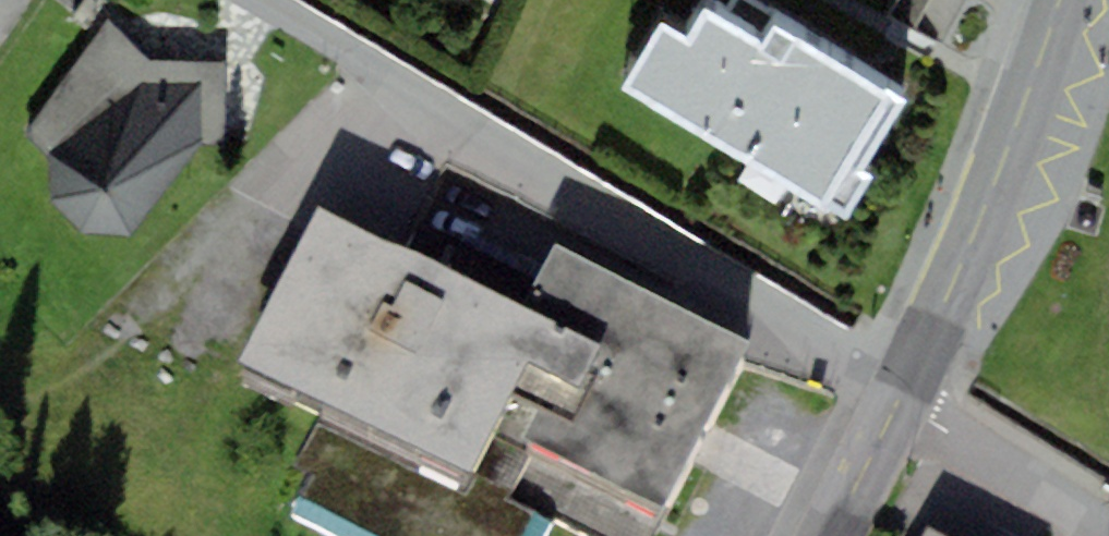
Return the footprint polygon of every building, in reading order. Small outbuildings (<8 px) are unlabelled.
[(703,11),(686,40),(661,26),(648,48),(624,90),(847,219),(871,177),(859,170),(872,148),(890,119),(901,98),(777,26),(765,47),(703,11)] [(151,62),(105,20),(26,139),(51,164),(53,210),(83,234),(136,231),(204,145),(228,136),(224,62),(151,62)] [(522,307),(317,207),(238,362),(329,402),(472,476),(549,320),(522,307)] [(522,307),(549,320),(472,476),(470,480),(552,523),(581,535),(657,535),(751,342),(556,242),(522,307)] [(552,523),(470,480),(472,476),(329,402),(295,468),(315,479),(295,516),(333,535),(545,535),(552,523)]
